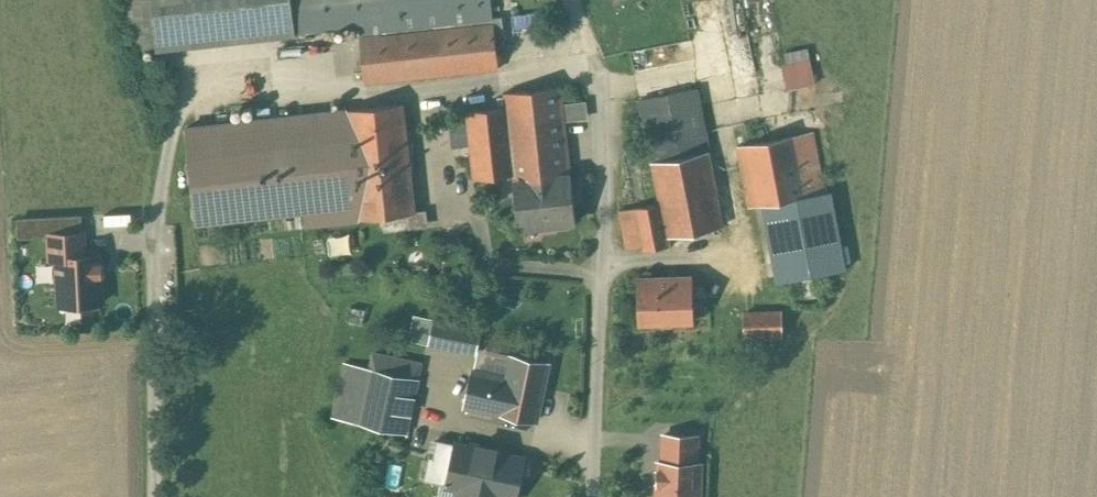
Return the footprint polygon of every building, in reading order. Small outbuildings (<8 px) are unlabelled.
[(308,30),(305,0),(161,0),(166,47),(308,30)] [(308,30),(371,23),(504,8),(503,0),(305,0),(308,30)] [(520,15),(558,10),(557,0),(518,0),(520,15)] [(371,23),(377,80),(511,64),(504,8),(371,23)] [(815,45),(786,50),(793,87),(821,82),(815,45)] [(505,96),(506,106),(514,174),(514,181),(570,175),(560,86),(559,86),(506,92),(504,92),(505,96)] [(650,118),(657,166),(715,157),(708,108),(705,94),(648,102),(650,118)] [(402,103),(331,111),(343,220),(369,218),(380,216),(413,213),(414,212),(402,103)] [(514,174),(506,106),(498,107),(466,111),(474,178),(514,174)] [(343,220),(331,111),(295,115),(186,127),(196,222),(306,210),(307,224),(343,220)] [(822,139),(805,142),(813,192),(830,189),(822,139)] [(760,211),(770,210),(815,203),(813,192),(805,142),(750,150),(760,211)] [(715,157),(657,166),(663,206),(669,239),(726,231),(715,157)] [(570,175),(514,181),(519,227),(542,225),(542,231),(570,228),(570,222),(575,221),(570,175)] [(830,189),(813,192),(815,203),(832,200),(830,189)] [(815,203),(770,210),(781,278),(846,268),(835,199),(832,200),(815,203)] [(663,206),(639,210),(640,219),(645,248),(645,253),(670,249),(669,239),(663,206)] [(640,219),(639,210),(626,212),(632,251),(645,248),(640,219)] [(56,261),(60,309),(106,306),(102,243),(88,243),(87,226),(48,229),(50,262),(56,261)] [(334,253),(354,251),(352,231),(333,232),(334,253)] [(638,277),(639,321),(693,319),(691,276),(638,277)] [(783,311),(746,312),(746,337),(784,336),(783,311)] [(434,320),(428,343),(476,353),(481,329),(434,320)] [(373,353),(369,369),(417,379),(420,364),(373,353)] [(549,362),(513,355),(512,357),(507,378),(476,371),(472,370),(465,404),(537,420),(549,362)] [(417,379),(369,369),(352,365),(340,417),(405,432),(417,379)] [(664,434),(663,461),(696,462),(697,435),(664,434)] [(424,479),(447,484),(460,488),(458,496),(463,496),(499,496),(503,496),(514,496),(523,458),(495,452),(496,449),(477,445),(477,448),(456,443),(437,439),(433,457),(429,456),(424,479)] [(663,461),(659,461),(658,496),(698,496),(700,463),(696,462),(663,461)]
